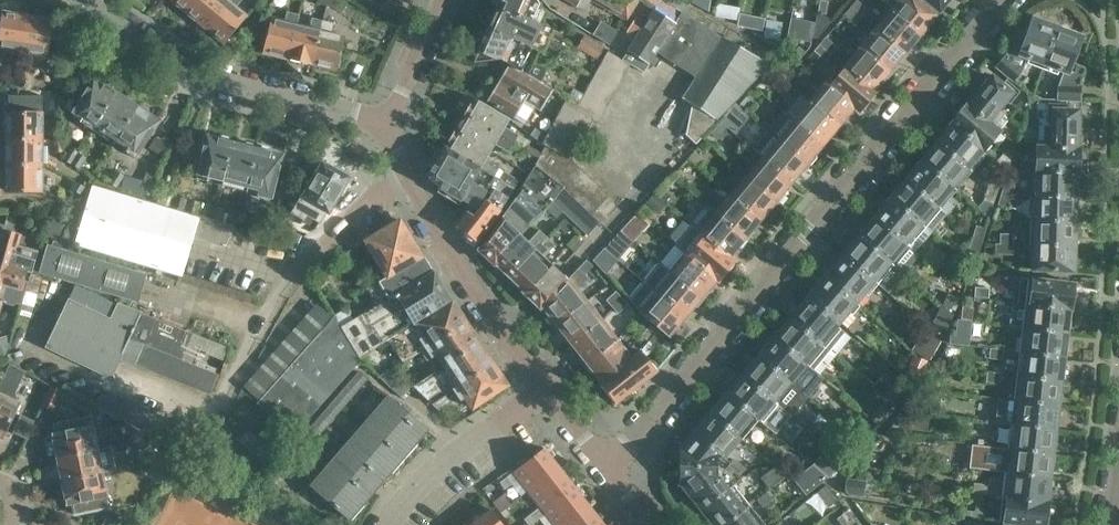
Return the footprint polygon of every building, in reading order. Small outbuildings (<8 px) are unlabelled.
[(187,10),(195,0),(174,0),(187,10)] [(187,10),(206,26),(230,0),(195,0),(187,10)] [(206,26),(225,43),(248,16),(236,6),(241,0),(230,0),(206,26)] [(325,6),(336,8),(338,0),(326,0),(325,6)] [(497,10),(518,20),(520,16),(531,21),(532,20),(539,5),(536,0),(497,0),(495,4),(499,6),(497,10)] [(576,6),(577,6),(583,10),(589,0),(566,0),(576,6)] [(625,19),(637,0),(591,0),(625,19)] [(676,0),(659,0),(674,9),(679,2),(676,0)] [(891,11),(923,37),(929,30),(928,26),(936,16),(918,0),(901,0),(891,11)] [(925,0),(939,12),(950,0),(925,0)] [(855,1),(850,8),(861,17),(867,10),(855,1)] [(717,4),(714,16),(727,19),(729,6),(717,4)] [(861,17),(850,8),(844,15),(856,24),(861,17)] [(518,20),(497,10),(489,29),(538,51),(544,39),(549,41),(554,30),(532,20),(531,21),(520,16),(518,20)] [(262,52),(289,59),(296,23),(298,14),(286,11),(284,20),(271,17),(262,52)] [(636,18),(631,25),(662,44),(675,24),(654,11),(646,24),(636,18)] [(917,44),(923,37),(891,11),(876,30),(905,54),(913,44),(917,44)] [(21,60),(28,16),(4,12),(0,34),(0,47),(11,49),(10,58),(21,60)] [(675,24),(662,44),(656,53),(696,78),(682,99),(692,105),(686,133),(684,135),(695,144),(708,131),(717,121),(727,110),(770,65),(681,14),(675,24)] [(737,25),(762,31),(764,19),(739,14),(737,25)] [(28,16),(21,60),(32,62),(33,53),(47,55),(53,20),(28,16)] [(309,26),(296,23),(289,59),(313,64),(322,19),(311,16),(309,26)] [(816,16),(809,49),(831,22),(826,19),(816,16)] [(322,19),(313,64),(336,70),(344,34),(330,31),(333,21),(322,19)] [(1008,56),(1007,59),(1022,72),(1027,59),(1044,65),(1057,28),(1056,28),(1055,25),(1047,22),(1044,23),(1038,21),(1037,23),(1035,22),(1032,29),(1030,28),(1026,40),(1013,36),(1006,56),(1008,56)] [(608,45),(616,32),(600,22),(592,35),(608,45)] [(662,44),(631,25),(627,32),(636,38),(622,60),(630,65),(643,73),(656,53),(662,44)] [(1059,29),(1057,28),(1044,65),(1063,72),(1057,86),(1057,100),(1079,101),(1079,87),(1077,87),(1084,68),(1072,63),(1078,46),(1076,45),(1078,38),(1076,38),(1077,35),(1070,33),(1069,30),(1062,27),(1059,29)] [(539,51),(538,51),(489,29),(488,30),(487,32),(485,33),(484,35),(483,37),(483,39),(482,42),(482,44),(474,62),(475,63),(501,60),(510,66),(510,65),(538,82),(544,68),(533,63),(539,51)] [(897,64),(905,54),(876,30),(860,48),(892,74),(897,67),(897,64)] [(596,59),(602,48),(584,36),(577,48),(596,59)] [(825,37),(818,45),(830,55),(837,47),(825,37)] [(813,51),(814,51),(825,61),(830,55),(818,45),(813,51)] [(860,48),(845,67),(874,91),(882,81),(886,81),(892,74),(860,48)] [(623,77),(630,65),(622,60),(607,52),(600,64),(623,77)] [(1014,82),(1022,72),(1007,59),(1005,58),(997,68),(1014,82)] [(782,59),(773,70),(781,77),(792,65),(782,59)] [(594,76),(617,88),(623,77),(600,64),(594,76)] [(535,107),(534,108),(541,112),(553,92),(538,82),(510,65),(510,66),(498,84),(535,107)] [(877,93),(874,91),(845,67),(828,87),(854,108),(860,113),(861,111),(864,109),(868,105),(869,102),(877,93)] [(13,87),(37,89),(39,71),(31,69),(30,73),(9,70),(7,83),(13,84),(13,87)] [(611,100),(617,88),(594,76),(588,87),(611,100)] [(988,123),(988,122),(1005,102),(1009,105),(1020,92),(1006,81),(1002,85),(992,77),(990,80),(987,80),(982,86),(982,90),(968,106),(988,123)] [(84,118),(95,125),(117,92),(95,78),(71,116),(81,122),(84,118)] [(755,89),(756,89),(763,94),(772,83),(764,78),(755,89)] [(524,125),(534,108),(535,107),(498,84),(487,102),(524,125)] [(824,85),(809,102),(841,128),(847,121),(846,118),(854,108),(828,87),(827,88),(824,85)] [(37,89),(13,87),(11,100),(38,103),(39,90),(37,89)] [(604,111),(611,100),(588,87),(583,95),(581,99),(604,111)] [(578,105),(581,99),(583,95),(574,90),(569,100),(578,105)] [(95,125),(117,139),(139,106),(117,92),(95,125)] [(841,128),(809,102),(801,95),(785,114),(823,145),(831,135),(835,135),(841,128)] [(739,104),(740,105),(747,111),(754,104),(746,97),(739,104)] [(463,116),(464,116),(513,144),(523,150),(528,141),(505,128),(509,120),(474,99),(471,104),(470,103),(463,116)] [(570,160),(592,120),(575,111),(578,105),(569,100),(566,99),(546,136),(542,144),(546,146),(570,160)] [(598,123),(604,111),(581,99),(578,105),(575,111),(592,120),(598,123)] [(1077,150),(1077,149),(1078,127),(1080,125),(1081,117),(1078,115),(1079,111),(1066,111),(1066,104),(1037,103),(1036,120),(1038,120),(1037,148),(1041,148),(1077,150)] [(951,125),(952,125),(983,151),(990,142),(988,140),(996,129),(988,122),(988,123),(968,106),(968,105),(966,107),(963,107),(958,113),(958,117),(951,125)] [(139,106),(117,139),(128,146),(126,150),(137,157),(160,120),(139,106)] [(736,118),(727,110),(717,121),(725,129),(736,118)] [(768,131),(809,166),(815,159),(815,155),(823,145),(785,114),(784,113),(768,131)] [(7,140),(43,140),(43,114),(7,115),(7,140)] [(513,144),(464,116),(455,131),(490,152),(494,145),(508,153),(513,144)] [(716,139),(725,129),(717,121),(708,131),(716,139)] [(943,136),(937,143),(971,172),(978,164),(975,161),(983,151),(952,125),(951,126),(948,127),(943,133),(943,136)] [(542,144),(546,136),(535,128),(530,136),(542,144)] [(52,130),(53,140),(64,138),(63,129),(52,130)] [(494,177),(514,189),(518,182),(514,179),(514,178),(498,169),(499,168),(485,160),(490,152),(455,131),(454,131),(447,143),(445,148),(479,168),(494,177)] [(803,173),(809,166),(768,131),(752,150),(763,158),(792,183),(800,173),(803,173)] [(223,180),(232,142),(207,136),(197,179),(209,181),(210,177),(223,180)] [(64,138),(53,140),(54,153),(65,152),(64,138)] [(7,140),(7,166),(43,166),(43,140),(7,140)] [(232,142),(223,180),(247,186),(257,148),(232,142)] [(922,161),(921,162),(952,188),(961,177),(964,181),(971,172),(937,143),(930,151),(927,152),(922,158),(922,161)] [(542,153),(526,145),(523,150),(539,158),(542,153)] [(546,146),(535,165),(552,178),(570,160),(546,146)] [(257,148),(247,186),(260,190),(259,194),(272,197),(282,154),(257,148)] [(479,168),(445,148),(428,176),(430,182),(447,192),(445,196),(459,204),(461,200),(476,209),(487,191),(475,184),(477,180),(473,178),(479,168)] [(1078,149),(1077,149),(1077,150),(1041,148),(1040,162),(1037,162),(1037,173),(1077,174),(1076,174),(1077,174),(1078,164),(1080,161),(1080,154),(1078,151),(1078,149)] [(694,151),(687,159),(698,168),(704,160),(694,151)] [(72,163),(80,169),(82,165),(84,166),(89,159),(80,152),(72,163)] [(1004,169),(1007,166),(1013,159),(1005,153),(996,163),(1004,169)] [(783,192),(792,183),(763,158),(747,177),(778,203),(784,196),(783,192)] [(1019,159),(1013,159),(1007,166),(1009,167),(1008,172),(1019,173),(1019,159)] [(580,169),(570,160),(552,178),(563,187),(580,169)] [(292,213),(317,227),(335,196),(338,198),(341,194),(348,182),(351,181),(349,175),(346,175),(322,162),(292,213)] [(912,173),(906,181),(940,209),(947,201),(944,198),(952,188),(921,162),(920,163),(917,164),(912,170),(912,173)] [(563,187),(552,178),(535,165),(522,187),(523,188),(478,250),(494,265),(521,236),(520,236),(552,203),(563,190),(564,188),(563,187)] [(43,166),(7,166),(7,191),(43,191),(43,166)] [(301,170),(286,167),(277,203),(286,206),(301,170)] [(589,179),(580,169),(563,187),(564,188),(563,190),(571,198),(589,179)] [(124,176),(116,171),(109,183),(117,188),(124,176)] [(1076,176),(1076,174),(1077,174),(1037,173),(1036,186),(1031,186),(1031,197),(1076,198),(1076,188),(1079,186),(1079,178),(1076,176)] [(991,176),(987,189),(997,192),(1001,179),(991,176)] [(514,189),(494,177),(489,187),(492,188),(490,191),(491,192),(485,202),(484,201),(476,214),(470,216),(467,213),(457,225),(467,234),(465,238),(475,247),(500,211),(514,189)] [(772,210),(778,203),(747,177),(732,196),(761,220),(769,210),(772,210)] [(589,179),(571,198),(580,207),(598,188),(589,179)] [(940,209),(906,181),(899,188),(896,189),(891,195),(891,198),(890,199),(929,232),(931,233),(947,215),(940,209)] [(1006,181),(1002,193),(1011,196),(1015,184),(1006,181)] [(179,210),(177,210),(89,183),(61,240),(181,276),(193,237),(219,245),(225,224),(220,223),(212,220),(179,210)] [(608,197),(598,188),(580,207),(589,216),(590,215),(607,197),(608,197)] [(662,189),(657,196),(665,203),(671,196),(662,189)] [(993,204),(997,192),(987,189),(984,201),(993,204)] [(666,205),(657,196),(654,193),(646,203),(658,214),(666,205)] [(1008,209),(1011,196),(1002,193),(998,206),(1008,209)] [(732,196),(716,214),(747,240),(753,233),(752,230),(761,220),(732,196)] [(177,210),(179,210),(212,220),(216,206),(181,197),(177,210)] [(607,197),(590,215),(599,223),(616,206),(607,197)] [(1076,208),(1076,198),(1031,197),(1031,208),(1036,208),(1035,221),(1075,223),(1075,221),(1078,218),(1078,211),(1076,208)] [(931,233),(929,232),(890,199),(889,200),(886,201),(881,207),(881,210),(874,218),(905,244),(918,256),(935,236),(931,233)] [(216,206),(212,220),(220,223),(224,208),(216,206)] [(747,240),(716,214),(707,207),(692,226),(729,257),(730,257),(738,247),(741,247),(747,240)] [(563,220),(556,213),(549,220),(556,226),(563,220)] [(620,232),(634,243),(633,242),(650,224),(637,213),(620,232)] [(897,254),(905,244),(874,218),(874,219),(870,220),(866,225),(866,229),(859,237),(890,263),(889,263),(893,266),(901,273),(908,264),(897,254)] [(421,257),(419,252),(416,244),(410,238),(400,221),(365,241),(387,277),(366,289),(376,306),(377,307),(434,273),(423,255),(421,257)] [(564,221),(558,227),(565,234),(571,228),(564,221)] [(1075,224),(1075,223),(1035,221),(1035,235),(1030,235),(1030,245),(1074,247),(1075,237),(1077,234),(1077,227),(1075,224)] [(297,248),(303,235),(281,225),(275,238),(297,248)] [(982,241),(986,228),(976,225),(972,238),(982,241)] [(729,257),(692,226),(675,246),(716,280),(719,282),(726,273),(729,272),(733,267),(734,264),(736,262),(730,257),(729,257)] [(25,280),(28,271),(12,267),(21,236),(3,231),(0,240),(0,273),(25,280)] [(503,271),(510,278),(546,238),(539,231),(528,243),(521,236),(494,265),(500,271),(503,271)] [(618,260),(634,243),(620,232),(605,248),(614,256),(618,260)] [(1000,234),(1000,245),(1013,245),(1013,235),(1000,234)] [(574,253),(582,244),(575,237),(567,246),(574,253)] [(843,256),(877,285),(893,266),(889,263),(890,263),(859,237),(858,238),(855,238),(850,244),(850,248),(843,256)] [(554,246),(546,238),(510,278),(517,284),(517,287),(523,293),(551,264),(543,257),(554,246)] [(982,241),(972,238),(969,251),(978,254),(982,241)] [(51,246),(49,246),(41,272),(137,301),(145,274),(68,251),(70,246),(53,241),(51,246)] [(1074,257),(1074,247),(1030,245),(1029,257),(1034,257),(1034,271),(1074,272),(1074,269),(1076,267),(1077,259),(1074,257)] [(708,289),(716,280),(675,246),(660,264),(703,300),(709,293),(708,289)] [(614,256),(605,248),(605,247),(594,260),(603,270),(614,256)] [(1011,247),(994,247),(994,257),(1011,258),(1011,247)] [(825,277),(824,278),(855,304),(856,303),(864,294),(867,297),(877,285),(843,256),(833,267),(830,268),(825,274),(825,277)] [(555,327),(586,302),(577,290),(588,281),(583,276),(592,266),(586,260),(568,280),(567,279),(539,308),(540,309),(542,307),(550,316),(549,320),(555,327)] [(529,299),(539,308),(567,279),(558,271),(551,264),(523,293),(529,299)] [(645,282),(686,316),(693,307),(697,307),(703,300),(660,264),(645,282)] [(0,273),(0,308),(3,299),(5,299),(6,303),(13,305),(16,302),(22,304),(26,291),(22,290),(25,280),(0,273)] [(376,306),(340,328),(359,358),(376,348),(388,340),(413,325),(451,301),(434,273),(377,307),(376,306)] [(951,281),(957,287),(964,280),(957,275),(951,281)] [(810,296),(808,297),(839,323),(848,312),(852,315),(859,306),(856,303),(855,304),(824,278),(818,286),(814,287),(810,293),(810,296)] [(1032,291),(1030,304),(1070,309),(1070,310),(1071,310),(1071,307),(1073,305),(1074,298),(1072,295),(1074,284),(1028,279),(1027,291),(1032,291)] [(678,325),(686,316),(645,282),(630,300),(640,312),(669,336),(671,334),(675,334),(679,329),(678,325)] [(989,288),(975,287),(974,297),(989,298),(989,288)] [(606,300),(612,307),(622,298),(616,291),(606,300)] [(956,297),(948,293),(942,305),(950,309),(956,297)] [(836,326),(839,323),(808,297),(799,309),(795,309),(791,315),(791,319),(790,320),(834,357),(850,338),(836,326)] [(628,304),(622,298),(612,307),(618,313),(628,304)] [(154,348),(165,352),(172,355),(176,356),(182,359),(192,332),(144,313),(133,339),(130,338),(143,310),(119,303),(111,319),(69,300),(46,348),(112,378),(121,359),(135,365),(144,343),(154,348)] [(388,340),(391,344),(404,363),(421,352),(465,323),(460,315),(451,301),(413,325),(388,340)] [(1008,303),(991,301),(990,311),(1007,312),(1008,303)] [(564,334),(572,344),(602,321),(586,302),(555,327),(560,334),(564,334)] [(1009,326),(1022,328),(1067,333),(1067,331),(1070,329),(1071,322),(1069,319),(1070,310),(1070,309),(1030,304),(1025,303),(1025,304),(1012,302),(1009,326)] [(953,315),(941,306),(932,323),(946,332),(953,315)] [(960,319),(973,320),(974,307),(961,306),(960,319)] [(334,318),(291,366),(257,404),(293,436),(360,361),(359,358),(340,328),(334,318)] [(818,375),(834,357),(790,320),(783,328),(780,328),(775,334),(775,337),(774,338),(818,375)] [(950,335),(949,344),(969,345),(971,321),(957,320),(956,336),(950,335)] [(579,358),(585,365),(616,340),(602,321),(572,344),(580,354),(579,358)] [(435,354),(444,366),(479,343),(465,323),(421,352),(427,360),(435,354)] [(1006,326),(989,324),(987,334),(1005,336),(1006,326)] [(657,331),(651,326),(642,336),(648,341),(657,331)] [(1026,340),(1024,352),(1024,353),(1064,357),(1064,355),(1067,353),(1068,346),(1066,343),(1067,333),(1022,328),(1021,339),(1026,340)] [(676,348),(657,331),(648,341),(668,358),(676,348)] [(911,351),(912,351),(929,361),(941,341),(923,331),(911,351)] [(594,372),(602,382),(632,359),(631,359),(641,351),(635,346),(627,353),(619,343),(624,340),(621,337),(617,340),(616,340),(585,365),(590,372),(594,372)] [(759,356),(758,357),(807,397),(822,378),(818,375),(774,338),(767,347),(764,347),(759,353),(759,356)] [(135,365),(146,369),(154,348),(144,343),(135,365)] [(453,389),(454,390),(492,364),(479,343),(444,366),(413,387),(431,404),(444,395),(453,389)] [(146,369),(156,373),(165,352),(154,348),(146,369)] [(1003,350),(986,348),(984,358),(1002,360),(1003,350)] [(657,371),(641,351),(631,359),(632,359),(602,382),(599,384),(615,404),(657,371)] [(165,352),(156,373),(167,377),(176,356),(172,355),(165,352)] [(1023,364),(1022,376),(1022,377),(1061,381),(1061,380),(1064,378),(1065,370),(1063,368),(1064,357),(1024,353),(1024,352),(1020,352),(1018,363),(1023,364)] [(167,377),(179,382),(188,361),(182,359),(176,356),(167,377)] [(930,362),(914,356),(905,376),(921,383),(930,362)] [(791,416),(807,397),(758,357),(752,365),(748,366),(744,372),(744,375),(743,376),(774,401),(778,404),(791,416)] [(188,361),(179,382),(194,388),(203,367),(188,361)] [(2,437),(19,402),(15,400),(17,396),(15,392),(25,371),(17,367),(9,363),(0,383),(0,437),(2,437)] [(471,409),(506,385),(492,364),(454,390),(460,400),(464,397),(471,409)] [(203,367),(194,388),(207,394),(217,373),(203,367)] [(387,369),(379,378),(390,388),(398,380),(387,369)] [(359,372),(347,385),(356,393),(368,379),(359,372)] [(1000,374),(983,372),(982,382),(999,384),(1000,374)] [(774,401),(743,376),(736,384),(733,385),(727,391),(727,395),(758,420),(766,410),(770,413),(778,404),(774,401)] [(1020,388),(1019,401),(1058,406),(1059,404),(1061,402),(1062,394),(1060,392),(1061,381),(1022,377),(1022,376),(1017,376),(1015,387),(1020,388)] [(900,378),(883,396),(895,408),(912,390),(900,378)] [(409,388),(398,380),(390,388),(401,398),(409,388)] [(42,405),(54,411),(63,391),(52,385),(42,405)] [(344,406),(356,393),(347,385),(335,399),(344,406)] [(94,406),(114,416),(121,404),(101,393),(94,406)] [(450,404),(444,395),(431,404),(439,412),(450,404)] [(742,440),(758,420),(727,395),(726,396),(723,397),(718,403),(718,406),(711,414),(742,440)] [(126,396),(121,404),(114,416),(127,423),(138,403),(126,396)] [(365,424),(403,457),(404,457),(402,455),(413,442),(415,443),(427,430),(388,397),(365,424)] [(917,397),(915,414),(936,417),(938,400),(917,397)] [(335,399),(323,413),(332,420),(344,406),(335,399)] [(1011,425),(1016,426),(1016,425),(1055,430),(1057,420),(1059,418),(1060,410),(1058,408),(1058,406),(1019,401),(1001,399),(999,414),(997,414),(996,423),(1011,425)] [(127,423),(134,427),(140,429),(151,409),(138,403),(127,423)] [(877,424),(889,411),(881,404),(870,416),(877,424)] [(140,429),(146,432),(154,437),(166,417),(151,409),(140,429)] [(977,422),(994,424),(995,413),(978,411),(977,422)] [(320,434),(332,420),(323,413),(312,426),(320,434)] [(927,432),(929,416),(915,414),(908,413),(906,429),(927,432)] [(725,459),(742,440),(711,414),(709,416),(706,416),(701,422),(701,426),(694,434),(725,459)] [(31,421),(18,415),(10,431),(23,437),(31,421)] [(54,433),(59,457),(98,449),(90,416),(55,424),(57,433),(54,433)] [(402,458),(403,457),(365,424),(311,486),(349,519),(350,518),(348,516),(359,503),(361,505),(373,492),(371,490),(377,483),(379,485),(391,472),(389,470),(400,457),(402,458)] [(1008,449),(1013,450),(1053,454),(1054,444),(1056,442),(1057,434),(1055,432),(1055,430),(1016,425),(1016,426),(1014,438),(1009,438),(1008,449)] [(842,446),(851,435),(841,426),(826,445),(828,446),(827,447),(828,448),(847,464),(854,455),(850,453),(842,446)] [(140,429),(134,427),(128,439),(140,444),(146,432),(140,429)] [(248,433),(240,441),(254,453),(261,445),(248,433)] [(305,433),(293,447),(302,455),(314,441),(305,433)] [(679,452),(679,467),(718,467),(725,470),(730,464),(725,460),(725,459),(694,434),(693,436),(692,435),(682,448),(679,452)] [(993,437),(975,435),(974,445),(992,447),(993,437)] [(290,468),(302,455),(293,447),(281,461),(290,468)] [(513,472),(528,491),(559,467),(544,448),(513,472)] [(59,457),(64,480),(102,471),(98,449),(59,457)] [(1052,456),(1053,454),(1013,450),(1011,462),(1007,462),(1005,474),(1010,474),(1050,478),(1051,468),(1053,466),(1054,458),(1052,456)] [(734,459),(730,464),(742,473),(747,469),(734,459)] [(990,461),(972,459),(971,469),(989,471),(990,461)] [(813,466),(794,480),(806,496),(828,478),(813,466)] [(543,510),(573,486),(559,467),(528,491),(541,506),(532,513),(537,520),(546,513),(543,510)] [(725,470),(718,467),(679,467),(679,481),(681,487),(691,499),(692,498),(701,510),(733,486),(741,479),(739,476),(725,470)] [(779,469),(768,477),(774,485),(784,477),(779,469)] [(180,483),(195,488),(199,476),(184,470),(180,483)] [(102,471),(64,480),(69,503),(108,495),(102,471)] [(1002,498),(1007,498),(1047,502),(1048,492),(1050,490),(1051,483),(1049,480),(1050,478),(1010,474),(1009,487),(1004,486),(1002,498)] [(508,476),(500,482),(505,489),(514,483),(508,476)] [(861,497),(864,481),(864,480),(846,477),(844,489),(847,494),(861,497)] [(987,485),(970,483),(968,493),(986,495),(987,485)] [(827,485),(818,492),(830,507),(838,500),(827,485)] [(555,524),(562,524),(588,505),(573,486),(543,510),(546,513),(555,524)] [(733,486),(701,510),(709,520),(709,523),(710,524),(725,524),(749,506),(733,486)] [(1047,502),(1007,498),(1006,511),(1001,510),(999,522),(1025,524),(1045,524),(1046,516),(1049,514),(1049,507),(1048,504),(1048,502),(1047,502)] [(602,523),(588,505),(562,524),(600,524),(602,523)] [(749,506),(725,524),(764,524),(749,506)] [(984,508),(967,506),(966,516),(983,518),(984,508)] [(491,510),(472,524),(503,524),(491,510)] [(842,524),(857,524),(859,524),(848,510),(837,518),(842,524)] [(537,520),(532,513),(524,519),(528,524),(530,524),(537,520)]
